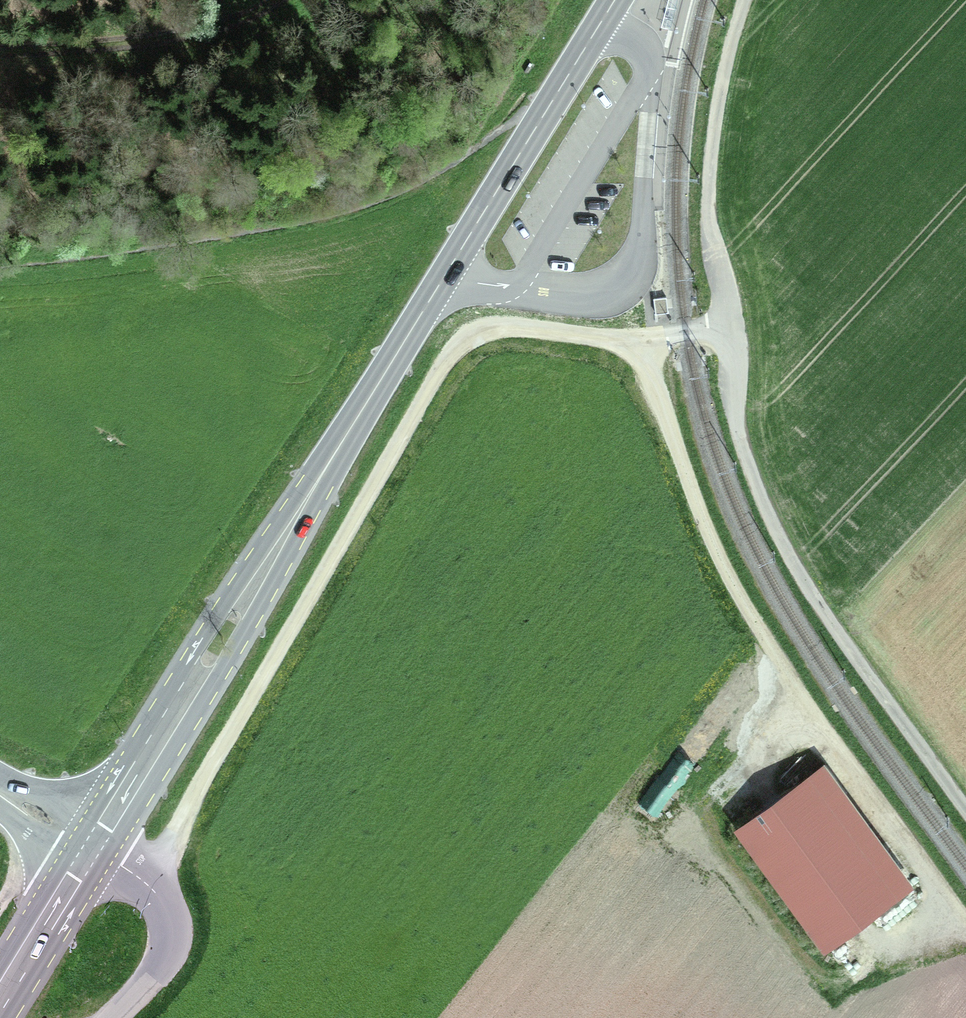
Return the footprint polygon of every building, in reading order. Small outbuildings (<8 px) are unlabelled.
[(666,296),(654,298),(656,313),(668,311),(666,296)] [(807,775),(735,828),(824,949),(897,896),(807,775)]
